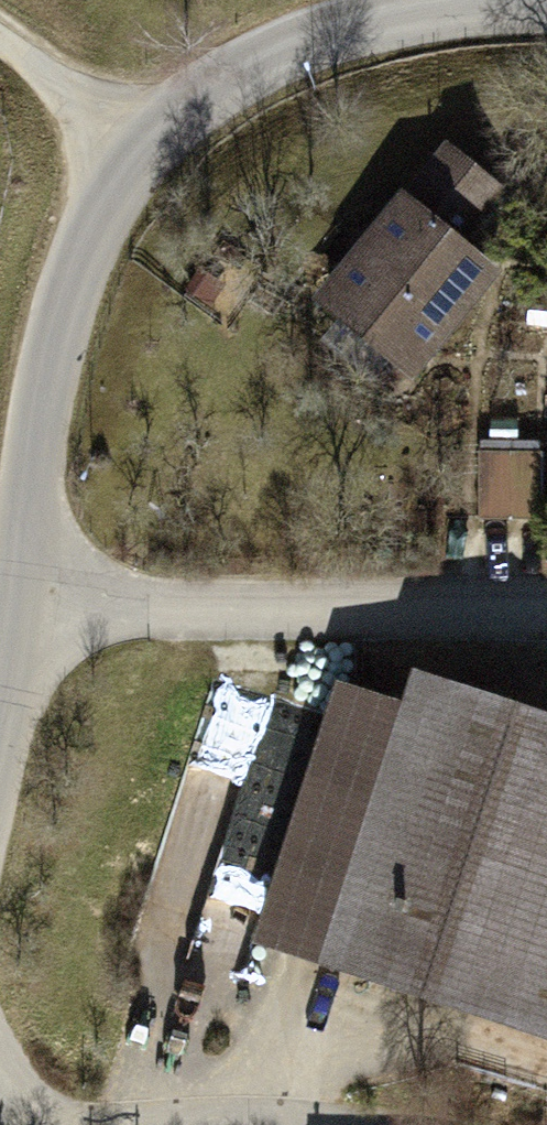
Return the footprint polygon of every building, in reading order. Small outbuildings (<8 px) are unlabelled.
[(411,366),(485,276),(435,235),(481,179),(449,153),(329,299),(411,366)] [(542,454),(480,453),(479,519),(541,520),(542,454)] [(546,1034),(546,723),(464,696),(453,728),(349,694),(267,943),(546,1034)] [(201,706),(164,913),(220,923),(256,716),(201,706)]
